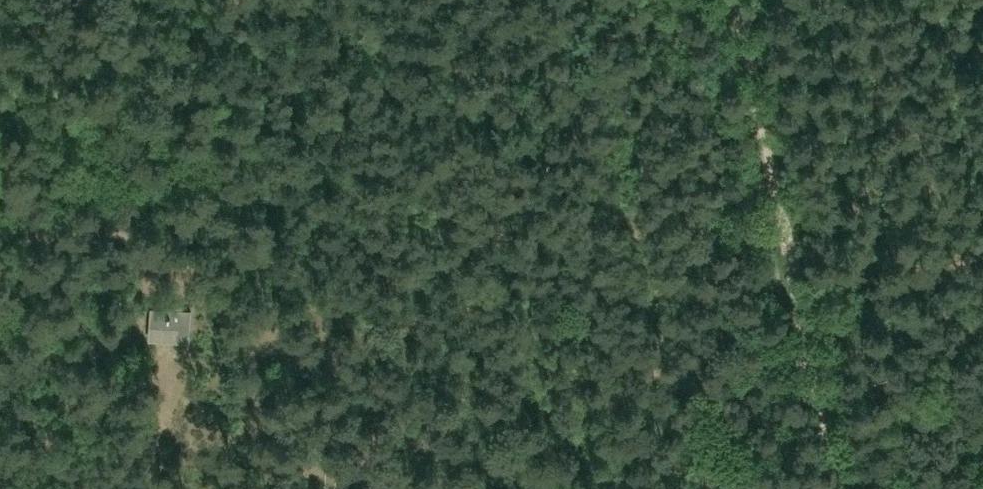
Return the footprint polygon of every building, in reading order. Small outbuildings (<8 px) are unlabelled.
[(190,311),(151,309),(149,340),(188,343),(190,311)]
